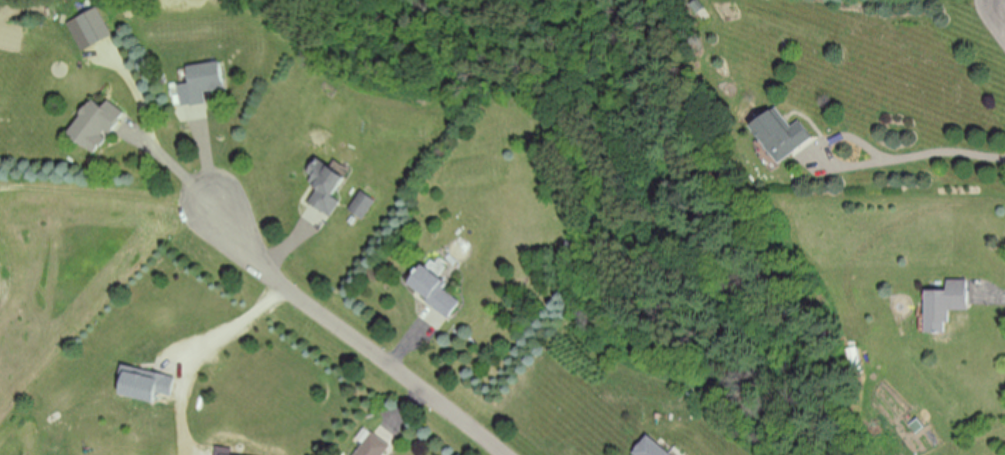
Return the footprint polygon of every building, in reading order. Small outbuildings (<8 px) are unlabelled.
[(114,38),(105,9),(81,17),(91,46),(114,38)] [(183,107),(208,104),(207,93),(227,91),(225,63),(191,66),(193,84),(181,85),(183,107)] [(98,153),(122,119),(102,105),(95,115),(94,115),(77,139),(98,153)] [(814,139),(808,132),(803,136),(781,109),(757,128),(785,163),(814,139)] [(435,271),(440,266),(432,260),(412,285),(452,316),(463,303),(446,289),(451,283),(435,271)] [(931,292),(932,334),(954,334),(954,310),(972,310),(971,281),(952,281),(952,291),(931,292)] [(127,397),(162,400),(162,393),(176,394),(177,374),(129,371),(127,397)] [(917,434),(927,429),(923,419),(912,424),(917,434)] [(373,431),(357,454),(386,454),(393,444),(373,431)] [(649,435),(635,454),(676,454),(649,435)]
